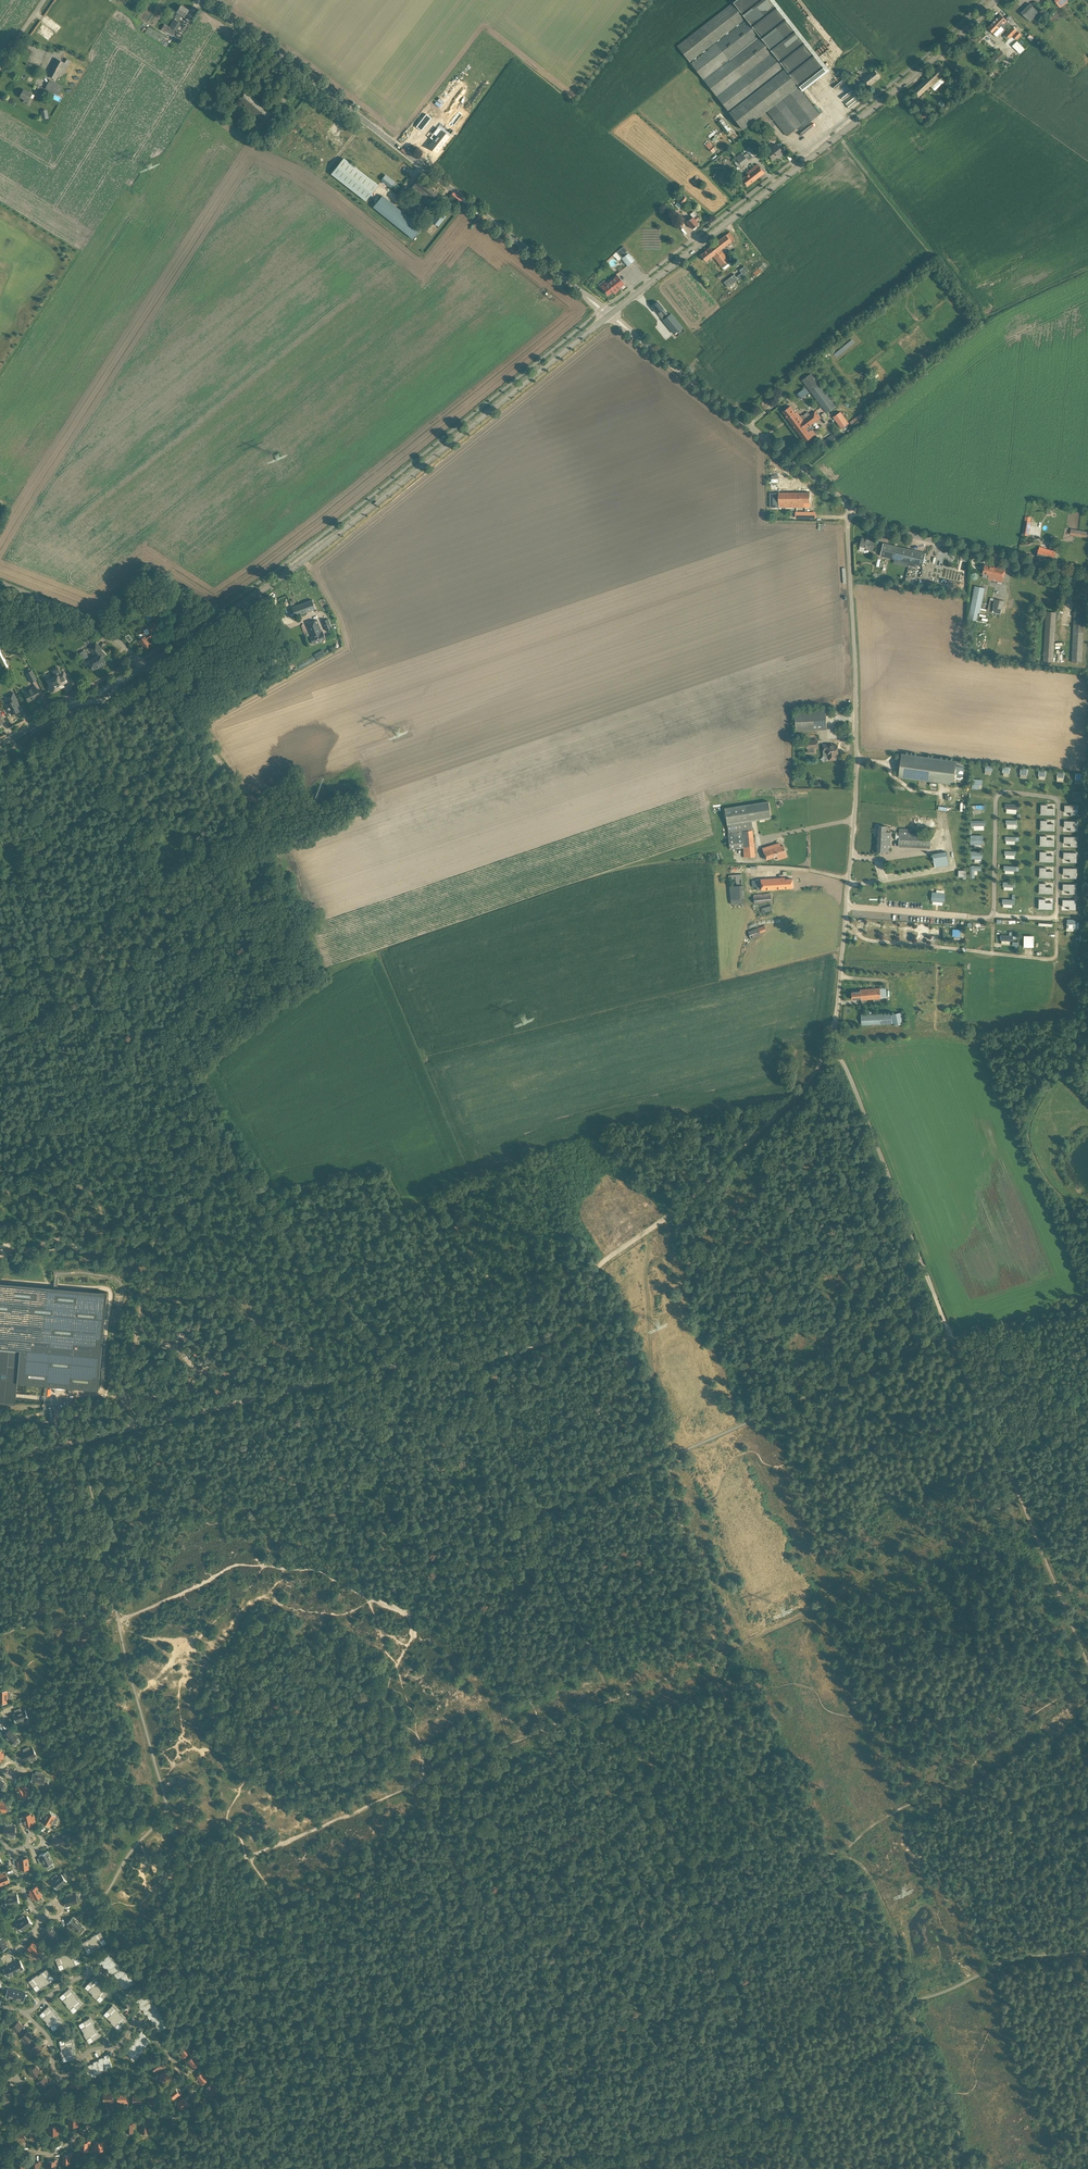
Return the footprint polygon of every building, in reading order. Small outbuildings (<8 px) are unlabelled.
[(729,112),(732,115),(743,128),(760,116),(767,110),(787,136),(798,127),(800,130),(804,126),(819,114),(801,91),(827,70),(772,0),(736,0),(732,3),(677,46),(729,112)] [(1021,13),(1030,22),(1039,12),(1031,4),(1021,13)] [(175,17),(179,20),(182,15),(185,17),(189,10),(181,5),(177,12),(178,12),(175,17)] [(1001,14),(995,21),(998,24),(998,23),(1001,26),(1004,29),(1010,23),(1001,14)] [(171,27),(176,31),(181,23),(175,19),(171,27)] [(995,21),(988,28),(994,34),(1001,26),(998,23),(998,24),(995,21)] [(48,41),(54,33),(43,23),(36,31),(48,41)] [(176,31),(164,24),(161,30),(172,37),(176,31)] [(144,33),(162,43),(166,37),(148,26),(144,33)] [(1013,26),(1008,31),(1013,36),(1018,31),(1013,26)] [(1008,31),(1003,36),(1008,41),(1010,38),(1010,39),(1013,36),(1008,31)] [(1020,53),(1025,48),(1016,40),(1011,46),(1020,53)] [(995,55),(1000,61),(1006,55),(1001,49),(995,55)] [(48,75),(56,80),(59,74),(62,76),(71,60),(67,59),(65,63),(57,58),(48,75)] [(940,76),(946,71),(940,65),(913,91),(918,97),(930,86),(932,87),(941,78),(940,76)] [(863,79),(865,82),(869,87),(881,77),(875,70),(863,79)] [(222,89),(229,95),(241,81),(245,77),(238,71),(234,75),(222,89)] [(45,88),(58,95),(63,86),(50,80),(45,88)] [(803,89),(812,100),(816,96),(808,85),(803,89)] [(26,103),(30,105),(33,99),(31,97),(32,94),(24,89),(20,97),(27,100),(26,103)] [(272,105),(279,110),(286,100),(279,94),(272,105)] [(919,115),(923,120),(929,116),(925,111),(919,115)] [(429,122),(432,118),(427,114),(416,127),(422,131),(424,128),(429,122)] [(432,140),(429,144),(431,146),(432,146),(437,150),(442,144),(443,144),(444,142),(445,142),(444,141),(449,135),(441,129),(437,134),(439,135),(435,140),(434,138),(432,140)] [(705,145),(711,152),(715,149),(708,142),(705,145)] [(767,151),(767,152),(773,160),(779,154),(781,156),(787,151),(782,146),(780,148),(777,144),(772,147),(771,146),(766,150),(767,151)] [(741,153),(733,160),(735,164),(738,161),(742,166),(747,161),(741,153)] [(344,158),(331,174),(366,201),(378,185),(344,158)] [(742,179),(744,182),(747,186),(764,172),(758,164),(750,170),(748,168),(745,171),(748,174),(742,179)] [(716,177),(721,184),(726,180),(722,173),(716,177)] [(410,189),(407,194),(413,199),(417,195),(410,189)] [(677,203),(681,207),(688,199),(682,193),(677,198),(679,200),(677,203)] [(382,195),(373,207),(413,239),(422,227),(382,195)] [(432,221),(438,226),(446,216),(440,211),(432,221)] [(676,211),(672,215),(682,223),(685,219),(676,211)] [(693,217),(687,222),(689,224),(692,229),(698,224),(696,221),(699,219),(693,211),(690,214),(693,217)] [(617,251),(628,265),(634,260),(624,246),(617,251)] [(758,267),(746,252),(738,259),(751,273),(758,267)] [(725,260),(719,253),(707,263),(713,270),(714,269),(719,275),(729,268),(723,261),(725,260)] [(734,274),(724,282),(728,287),(744,275),(749,271),(748,270),(744,266),(740,270),(739,270),(741,273),(736,277),(734,274)] [(608,285),(603,288),(608,295),(614,290),(614,291),(624,284),(617,275),(607,284),(608,285)] [(658,302),(652,306),(658,313),(663,320),(669,315),(663,308),(658,302)] [(663,320),(662,320),(674,334),(683,327),(671,313),(669,315),(663,320)] [(667,346),(670,350),(676,344),(673,341),(667,346)] [(811,373),(802,380),(827,413),(836,406),(811,373)] [(803,390),(797,394),(801,398),(806,394),(803,390)] [(790,406),(783,411),(805,442),(816,434),(813,430),(815,428),(812,424),(821,418),(815,411),(803,420),(797,412),(796,413),(790,406)] [(841,411),(833,417),(842,428),(849,423),(841,411)] [(821,442),(826,449),(843,437),(839,430),(821,442)] [(770,507),(795,507),(810,507),(810,502),(810,493),(770,493),(770,507)] [(859,549),(864,551),(865,547),(873,549),(875,541),(862,538),(859,549)] [(883,543),(880,556),(923,566),(926,553),(883,543)] [(1037,556),(1053,560),(1056,551),(1046,548),(1040,546),(1039,549),(1038,549),(1037,556)] [(988,578),(1002,582),(1004,575),(1005,570),(985,565),(984,570),(983,573),(989,574),(988,578)] [(986,587),(975,585),(968,618),(979,620),(986,587)] [(990,604),(993,604),(993,606),(994,607),(993,611),(1001,613),(1002,608),(1003,609),(1005,600),(1002,599),(1003,597),(993,595),(993,597),(991,597),(990,604)] [(292,607),(295,616),(316,609),(312,599),(292,607)] [(1071,662),(1081,662),(1085,601),(1075,601),(1071,662)] [(1043,661),(1054,661),(1057,611),(1046,610),(1043,661)] [(124,623),(126,627),(138,619),(136,615),(124,623)] [(310,637),(313,644),(326,639),(323,632),(322,632),(317,619),(306,624),(311,636),(310,637)] [(322,621),(326,630),(332,628),(328,619),(322,621)] [(146,626),(149,632),(159,627),(156,621),(146,626)] [(257,626),(246,633),(250,638),(261,631),(257,626)] [(148,639),(153,636),(151,632),(139,640),(145,649),(152,645),(148,639)] [(97,656),(90,660),(85,650),(80,653),(86,665),(90,663),(94,669),(106,663),(103,657),(106,655),(101,649),(102,648),(96,642),(90,648),(97,656)] [(263,646),(259,648),(264,657),(268,654),(263,646)] [(314,654),(317,660),(325,655),(322,650),(314,654)] [(4,669),(9,667),(4,658),(0,660),(0,661),(4,669)] [(41,676),(50,673),(47,665),(39,668),(41,676)] [(287,665),(279,670),(282,675),(290,671),(287,665)] [(53,677),(45,681),(47,686),(45,687),(48,693),(53,690),(53,692),(59,689),(57,685),(65,681),(61,673),(58,674),(55,668),(53,669),(56,675),(53,677)] [(26,673),(30,682),(36,679),(31,670),(26,673)] [(23,692),(29,703),(34,700),(33,699),(40,695),(35,686),(23,692)] [(8,702),(5,704),(8,711),(9,710),(11,714),(19,711),(16,705),(19,703),(13,692),(9,694),(10,696),(6,698),(8,702)] [(795,711),(797,731),(827,729),(826,709),(795,711)] [(836,754),(839,754),(838,745),(833,745),(833,744),(823,744),(824,750),(823,750),(823,755),(827,758),(829,758),(829,760),(836,759),(836,754)] [(899,777),(953,784),(957,760),(902,753),(899,777)] [(985,773),(992,774),(993,765),(986,764),(985,773)] [(974,779),(973,788),(982,788),(983,779),(974,779)] [(1073,791),(1073,801),(1083,801),(1083,791),(1073,791)] [(752,820),(771,817),(768,801),(724,808),(727,824),(728,832),(729,848),(743,847),(743,848),(745,848),(746,859),(755,858),(752,830),(752,828),(753,828),(752,820)] [(1006,813),(1017,813),(1017,809),(1020,809),(1020,804),(1006,803),(1006,813)] [(912,818),(912,829),(921,829),(920,818),(912,818)] [(971,825),(974,825),(974,829),(985,829),(985,820),(971,819),(971,825)] [(1006,820),(1007,828),(1017,828),(1017,819),(1006,820)] [(878,825),(876,851),(890,852),(891,832),(887,832),(887,826),(883,826),(878,825)] [(911,833),(912,829),(899,828),(899,832),(896,832),(896,839),(899,839),(899,846),(930,848),(931,834),(911,833)] [(981,844),(984,844),(984,835),(971,834),(970,844),(974,844),(974,847),(981,847),(981,844)] [(1074,836),(1073,850),(1084,850),(1085,836),(1074,836)] [(762,848),(766,859),(777,856),(778,859),(787,856),(783,845),(780,846),(779,843),(774,844),(772,845),(762,848)] [(975,862),(983,862),(983,851),(971,850),(970,858),(975,858),(975,862)] [(933,853),(932,853),(935,866),(948,865),(946,851),(933,853)] [(975,870),(982,870),(982,865),(970,865),(970,877),(975,877),(975,870)] [(1005,865),(1005,873),(1014,873),(1014,871),(1019,871),(1019,865),(1005,865)] [(729,875),(731,904),(744,903),(742,874),(729,875)] [(792,878),(784,879),(784,877),(756,879),(756,880),(752,880),(752,886),(756,886),(756,890),(792,887),(792,878)] [(1004,889),(1013,889),(1013,887),(1016,887),(1016,881),(1004,881),(1004,889)] [(1031,892),(1032,882),(1027,882),(1027,886),(1021,885),(1021,889),(1026,889),(1026,892),(1031,892)] [(946,893),(932,891),(931,901),(945,902),(946,893)] [(753,895),(754,903),(771,901),(770,893),(753,895)] [(1013,907),(1013,904),(1015,904),(1016,899),(1003,898),(1003,907),(1013,907)] [(1031,900),(1031,908),(1037,908),(1038,904),(1046,904),(1046,900),(1031,900)] [(1076,905),(1076,909),(1082,909),(1082,901),(1068,900),(1068,904),(1076,905)] [(747,932),(750,939),(761,935),(760,933),(766,931),(764,925),(747,932)] [(1034,935),(1024,935),(1024,947),(1034,947),(1034,935)] [(852,991),(852,999),(861,998),(861,999),(887,997),(886,987),(880,988),(860,989),(860,990),(852,991)] [(901,1012),(893,1014),(894,1025),(903,1024),(901,1012)] [(892,1014),(878,1015),(878,1023),(892,1023),(892,1014)] [(878,1015),(862,1015),(862,1024),(878,1023),(878,1015)] [(15,1404),(17,1382),(47,1385),(98,1389),(107,1292),(56,1287),(0,1282),(0,1403),(15,1404)] [(13,1714),(16,1722),(28,1718),(25,1709),(25,1710),(21,1711),(20,1708),(16,1710),(17,1713),(14,1714),(13,1714)] [(9,1729),(3,1735),(12,1743),(17,1737),(15,1735),(17,1733),(14,1730),(12,1732),(9,1729)] [(26,1751),(22,1752),(26,1760),(36,1755),(33,1748),(30,1749),(29,1747),(25,1749),(26,1751)] [(33,1773),(31,1782),(43,1785),(46,1776),(45,1776),(41,1775),(42,1772),(37,1771),(37,1774),(33,1773)] [(25,1788),(23,1784),(16,1788),(21,1797),(28,1794),(27,1791),(29,1790),(27,1787),(25,1788)] [(49,1826),(56,1815),(49,1811),(47,1814),(44,1813),(42,1816),(44,1818),(42,1821),(49,1826)] [(23,1816),(26,1826),(33,1825),(32,1820),(34,1820),(34,1816),(31,1816),(31,1814),(23,1816)] [(4,1834),(15,1834),(15,1826),(12,1826),(12,1823),(7,1824),(7,1826),(4,1826),(4,1834)] [(55,1837),(52,1838),(54,1846),(64,1843),(63,1835),(60,1836),(59,1834),(55,1835),(55,1837)] [(53,1862),(47,1851),(40,1855),(42,1858),(39,1860),(41,1863),(43,1862),(45,1866),(53,1862)] [(28,1868),(27,1858),(20,1859),(20,1863),(18,1863),(18,1867),(21,1867),(21,1869),(28,1868)] [(9,1881),(6,1874),(3,1876),(2,1873),(0,1874),(0,1885),(9,1881)] [(55,1879),(51,1882),(57,1889),(67,1881),(61,1874),(58,1877),(56,1874),(53,1877),(55,1879)] [(37,1886),(30,1890),(32,1893),(30,1895),(32,1898),(34,1897),(35,1899),(42,1895),(37,1886)] [(9,1896),(5,1897),(7,1906),(19,1902),(17,1894),(13,1895),(12,1892),(8,1893),(9,1896)] [(68,1896),(65,1897),(67,1905),(77,1902),(75,1894),(72,1895),(71,1893),(67,1894),(68,1896)] [(20,1921),(17,1924),(22,1931),(32,1923),(27,1916),(24,1918),(22,1916),(19,1919),(20,1921)] [(72,1917),(67,1923),(70,1926),(68,1928),(72,1931),(74,1929),(77,1931),(82,1925),(72,1917)] [(51,1925),(44,1929),(45,1932),(43,1934),(45,1937),(48,1936),(49,1939),(56,1935),(51,1925)] [(91,1936),(91,1937),(92,1937),(97,1948),(102,1945),(100,1941),(104,1938),(101,1931),(91,1936)] [(91,1937),(82,1942),(86,1949),(90,1947),(92,1952),(98,1949),(97,1948),(92,1937),(91,1937)] [(41,1949),(33,1942),(28,1947),(31,1950),(30,1952),(32,1954),(34,1952),(36,1954),(41,1949)] [(66,1955),(65,1955),(70,1966),(70,1967),(76,1965),(74,1960),(78,1958),(75,1950),(66,1955)] [(65,1954),(55,1958),(58,1965),(62,1964),(64,1968),(70,1966),(65,1955),(66,1955),(65,1954)] [(103,1965),(113,1959),(112,1960),(109,1954),(99,1960),(100,1963),(104,1961),(105,1963),(103,1965)] [(107,1970),(117,1964),(116,1964),(113,1959),(103,1965),(105,1968),(108,1966),(110,1968),(107,1970)] [(20,1960),(12,1964),(16,1972),(24,1968),(20,1960)] [(16,1972),(12,1964),(3,1969),(7,1976),(16,1972)] [(112,1974),(122,1968),(121,1969),(117,1964),(107,1970),(109,1972),(113,1970),(114,1973),(112,1974)] [(116,1979),(126,1973),(125,1973),(122,1968),(112,1974),(113,1977),(117,1975),(118,1977),(116,1979)] [(38,1975),(37,1975),(45,1985),(45,1986),(51,1982),(47,1978),(51,1975),(46,1969),(38,1975)] [(120,1983),(120,1984),(130,1978),(130,1977),(129,1978),(126,1973),(116,1979),(118,1982),(121,1979),(123,1982),(120,1983)] [(37,1974),(28,1981),(33,1987),(37,1984),(40,1989),(45,1985),(37,1975),(38,1975),(37,1974)] [(102,1984),(93,1977),(88,1983),(92,1986),(88,1990),(93,1994),(101,1985),(102,1984)] [(130,1978),(120,1984),(122,1986),(125,1984),(127,1987),(134,1983),(130,1978)] [(101,1985),(93,1994),(92,1995),(97,1999),(100,1995),(104,1998),(109,1992),(101,1985)] [(69,1987),(63,1993),(67,1996),(63,2000),(67,2004),(75,1996),(76,1996),(77,1995),(69,1987)] [(17,1990),(8,1988),(5,1997),(15,1999),(17,1990)] [(26,1992),(17,1990),(15,1999),(24,2001),(26,1992)] [(139,2006),(140,2006),(150,2000),(149,2001),(145,1995),(135,2001),(137,2004),(140,2002),(142,2005),(139,2006)] [(75,1996),(67,2004),(66,2005),(70,2010),(74,2006),(77,2010),(83,2004),(76,1996),(75,1996)] [(144,2011),(154,2005),(153,2006),(150,2000),(140,2006),(141,2009),(145,2007),(146,2009),(144,2011)] [(49,2005),(43,2011),(47,2014),(43,2018),(47,2022),(55,2014),(56,2014),(56,2013),(49,2005)] [(121,2012),(112,2005),(107,2010),(111,2013),(107,2018),(111,2021),(119,2012),(120,2013),(121,2012)] [(148,2015),(148,2016),(158,2010),(157,2010),(154,2005),(144,2011),(145,2013),(149,2012),(150,2014),(148,2015)] [(152,2020),(162,2015),(161,2015),(158,2010),(148,2016),(149,2018),(153,2016),(154,2019),(152,2020)] [(111,2021),(110,2022),(115,2027),(119,2023),(122,2026),(128,2020),(120,2013),(119,2012),(111,2021)] [(47,2022),(46,2023),(50,2027),(54,2024),(58,2027),(63,2021),(56,2014),(55,2014),(47,2022)] [(156,2025),(166,2019),(165,2020),(162,2015),(152,2020),(153,2023),(157,2021),(159,2024),(156,2025)] [(86,2026),(81,2028),(84,2033),(94,2027),(95,2027),(96,2027),(90,2017),(83,2021),(86,2026)] [(166,2019),(156,2025),(158,2028),(161,2026),(163,2029),(169,2025),(166,2019)] [(12,2028),(16,2032),(25,2024),(25,2023),(23,2025),(19,2021),(9,2029),(10,2030),(12,2028)] [(84,2033),(83,2034),(87,2039),(91,2036),(94,2040),(100,2036),(95,2027),(94,2027),(84,2033)] [(29,2039),(35,2034),(33,2036),(28,2031),(19,2040),(22,2038),(27,2043),(30,2040),(29,2039)] [(138,2036),(145,2045),(144,2044),(149,2040),(141,2031),(139,2033),(142,2036),(139,2038),(138,2036)] [(134,2041),(141,2050),(141,2049),(145,2045),(138,2036),(135,2038),(138,2042),(136,2043),(134,2041)] [(72,2037),(64,2039),(65,2044),(60,2045),(61,2051),(73,2048),(73,2049),(74,2048),(72,2037)] [(130,2046),(138,2055),(137,2054),(141,2050),(134,2041),(131,2043),(134,2047),(132,2049),(130,2046)] [(30,2051),(32,2049),(36,2054),(45,2045),(43,2047),(39,2042),(30,2051)] [(186,2056),(185,2055),(190,2051),(184,2045),(179,2049),(183,2054),(181,2055),(184,2058),(186,2056)] [(138,2055),(130,2046),(128,2049),(130,2052),(128,2054),(133,2059),(138,2055)] [(61,2051),(60,2051),(62,2057),(67,2056),(68,2061),(76,2059),(73,2049),(73,2048),(61,2051)] [(102,2057),(106,2068),(106,2067),(112,2065),(108,2054),(105,2055),(106,2059),(103,2060),(102,2057)] [(194,2067),(199,2063),(194,2056),(188,2061),(192,2066),(191,2067),(193,2069),(195,2068),(194,2067)] [(97,2061),(101,2072),(100,2070),(106,2068),(102,2057),(99,2058),(101,2062),(98,2063),(97,2061)] [(151,2066),(155,2071),(160,2067),(161,2068),(164,2066),(162,2064),(161,2065),(157,2060),(151,2066)] [(92,2064),(91,2064),(95,2075),(95,2074),(101,2072),(97,2061),(94,2062),(95,2066),(93,2066),(92,2064)] [(95,2075),(91,2064),(89,2065),(90,2069),(87,2070),(89,2077),(95,2075)] [(27,2073),(27,2074),(29,2072),(34,2078),(38,2075),(37,2074),(43,2069),(43,2068),(40,2070),(36,2065),(27,2073)] [(159,2076),(164,2081),(169,2077),(170,2078),(172,2076),(171,2074),(170,2075),(166,2070),(159,2076)] [(197,2076),(201,2081),(199,2082),(202,2085),(204,2083),(203,2082),(208,2078),(202,2072),(197,2076)] [(35,2084),(38,2082),(43,2088),(46,2085),(45,2084),(51,2079),(49,2080),(45,2076),(35,2084)] [(78,2088),(81,2088),(81,2085),(80,2085),(80,2079),(71,2079),(71,2086),(78,2086),(78,2088)] [(207,2088),(211,2093),(209,2094),(212,2097),(214,2095),(213,2094),(218,2090),(212,2084),(207,2088)] [(43,2094),(44,2094),(46,2092),(50,2097),(60,2089),(57,2090),(53,2086),(43,2094)] [(169,2093),(173,2099),(178,2095),(179,2096),(182,2094),(180,2092),(179,2093),(175,2088),(169,2093)] [(19,2099),(19,2106),(19,2103),(27,2103),(27,2098),(26,2098),(26,2090),(25,2090),(25,2093),(19,2093),(19,2099)] [(110,2103),(113,2103),(113,2100),(112,2100),(112,2094),(107,2094),(107,2092),(104,2092),(104,2101),(110,2101),(110,2103)] [(124,2103),(128,2103),(128,2100),(126,2100),(126,2094),(118,2094),(118,2101),(124,2101),(124,2103)] [(139,2104),(143,2104),(143,2101),(141,2101),(141,2095),(133,2095),(133,2102),(139,2102),(139,2104)] [(154,2102),(154,2104),(158,2104),(158,2101),(156,2101),(156,2095),(148,2095),(148,2102),(154,2102)] [(177,2103),(182,2109),(186,2105),(188,2106),(190,2104),(188,2102),(187,2103),(184,2098),(177,2103)] [(68,2100),(55,2100),(55,2109),(65,2109),(65,2106),(68,2106),(68,2100)] [(80,2117),(68,2116),(68,2126),(78,2126),(78,2122),(80,2122),(80,2117)] [(111,2131),(118,2132),(118,2125),(120,2125),(120,2122),(117,2122),(117,2123),(111,2123),(111,2131)] [(126,2132),(133,2132),(133,2126),(135,2126),(135,2122),(132,2122),(132,2123),(126,2123),(126,2132)] [(139,2132),(148,2132),(148,2126),(150,2126),(150,2123),(147,2123),(147,2124),(141,2124),(141,2129),(140,2129),(139,2132)] [(60,2125),(48,2125),(48,2134),(58,2134),(58,2131),(60,2131),(60,2125)] [(24,2139),(24,2132),(16,2132),(16,2134),(16,2139),(22,2139),(22,2141),(25,2141),(25,2139),(24,2139)] [(37,2139),(37,2141),(40,2141),(40,2138),(39,2138),(39,2132),(30,2132),(30,2139),(37,2139)] [(81,2151),(88,2151),(88,2144),(90,2144),(90,2141),(87,2141),(87,2142),(81,2142),(81,2151)] [(93,2151),(102,2151),(103,2144),(104,2144),(104,2141),(102,2141),(102,2142),(95,2142),(95,2148),(93,2148),(93,2151)] [(63,2163),(70,2163),(70,2157),(72,2157),(72,2153),(69,2153),(69,2155),(63,2155),(63,2163)] [(47,2168),(55,2168),(55,2163),(57,2163),(57,2160),(54,2160),(54,2161),(48,2161),(48,2166),(47,2166),(47,2168)] [(39,2164),(41,2164),(41,2161),(38,2161),(38,2162),(32,2162),(32,2168),(39,2168),(39,2164)]
